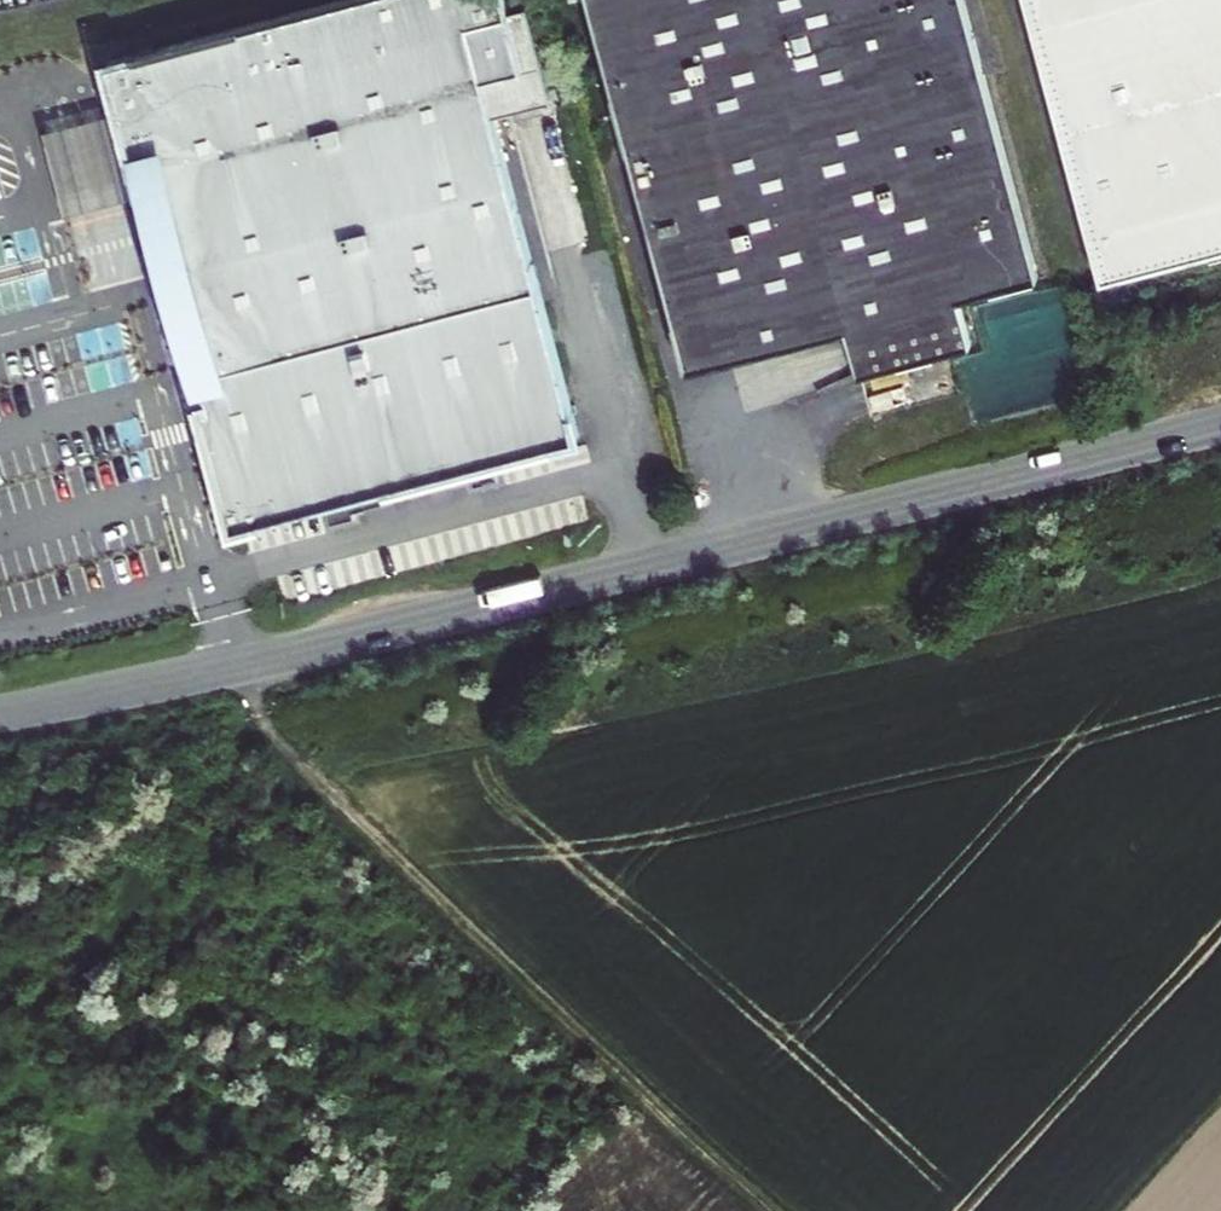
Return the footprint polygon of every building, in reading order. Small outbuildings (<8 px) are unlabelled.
[(509,12),(505,0),(342,0),(108,63),(148,211),(155,209),(176,286),(226,469),(218,471),(233,525),(476,459),(577,431),(491,113),(480,72),(520,61),(509,12)] [(627,144),(689,371),(848,328),(860,373),(915,358),(973,342),(961,298),(1001,287),(1038,277),(963,0),(588,0),(627,144)] [(1100,285),(1193,259),(1220,252),(1220,0),(1025,0),(1100,285)] [(526,7),(509,12),(520,61),(480,72),(491,113),(550,97),(526,7)]
